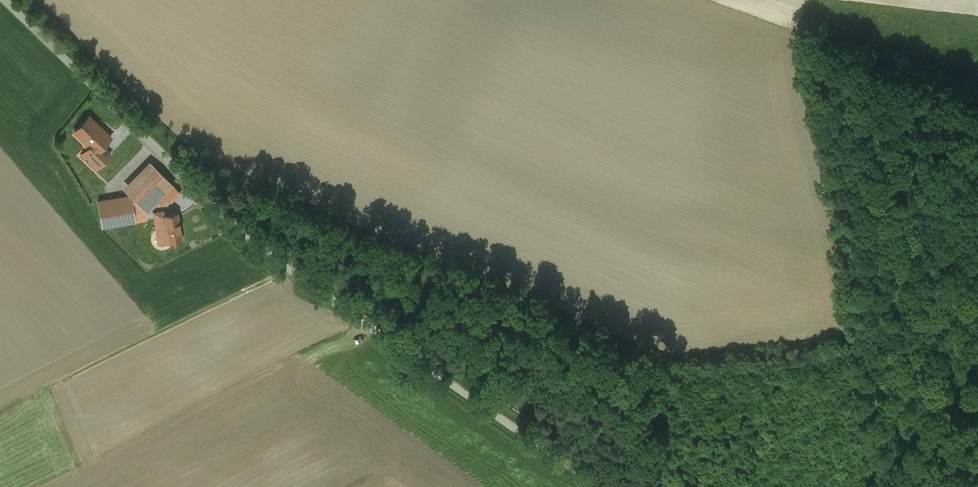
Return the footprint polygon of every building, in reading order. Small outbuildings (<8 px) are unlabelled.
[(96,152),(97,151),(111,136),(89,115),(74,131),(86,142),(96,152)] [(96,152),(86,142),(85,143),(85,145),(85,147),(87,149),(81,155),(96,169),(106,159),(97,151),(96,152)] [(123,187),(129,193),(155,166),(149,161),(123,187)] [(129,193),(130,194),(147,211),(173,184),(155,166),(129,193)] [(144,211),(147,211),(130,194),(130,195),(98,200),(102,226),(146,219),(144,211)] [(182,240),(178,212),(155,216),(160,244),(182,240)]
